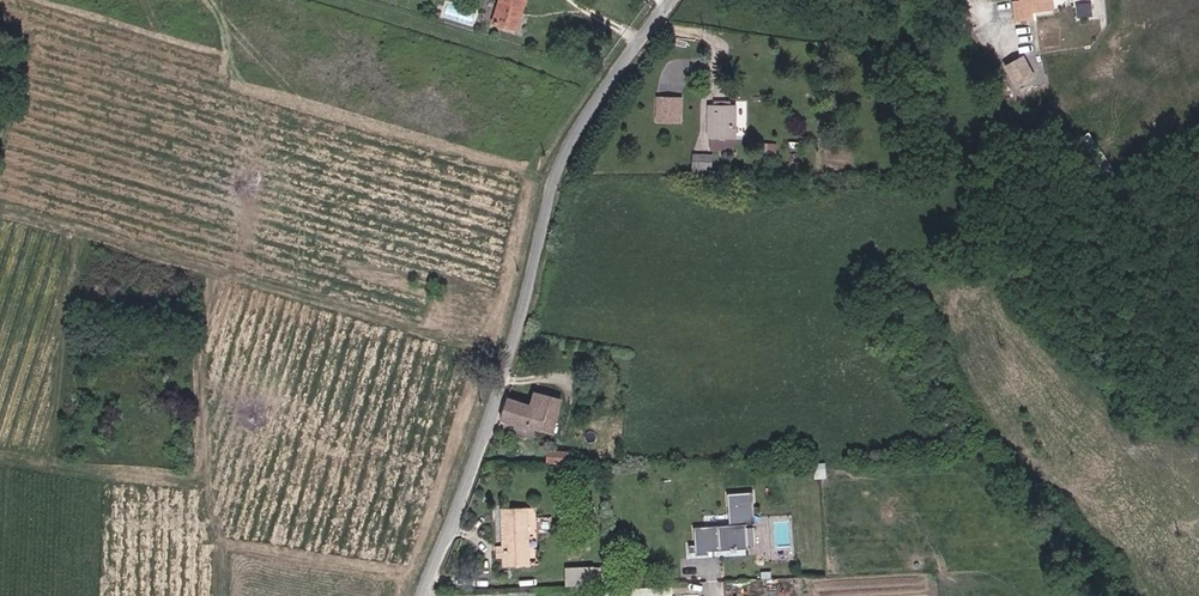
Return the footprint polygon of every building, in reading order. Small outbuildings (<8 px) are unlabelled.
[(493,23),(515,30),(524,0),(500,0),(493,23)] [(1023,8),(1016,9),(1017,20),(1033,19),(1032,14),(1053,12),(1052,0),(1023,0),(1023,8)] [(1091,18),(1090,7),(1075,8),(1077,20),(1091,18)] [(1043,74),(1029,55),(1014,65),(1027,85),(1043,74)] [(666,65),(659,77),(669,82),(675,69),(666,65)] [(654,96),(653,120),(677,121),(677,98),(654,96)] [(706,105),(704,136),(731,138),(733,106),(706,105)] [(687,152),(687,171),(696,171),(696,152),(687,152)] [(534,397),(532,406),(512,399),(505,420),(532,428),(532,426),(556,433),(565,397),(534,397)] [(547,462),(565,463),(565,452),(548,450),(547,462)] [(757,529),(756,497),(730,498),(731,530),(696,531),(696,549),(690,549),(690,556),(697,556),(697,559),(710,558),(710,555),(732,554),(733,557),(738,556),(738,554),(749,553),(748,529),(757,529)] [(502,547),(502,561),(502,565),(528,565),(528,509),(502,510),(502,547)] [(566,566),(567,584),(603,582),(602,563),(566,566)] [(625,595),(653,595),(653,587),(625,587),(625,595)]
